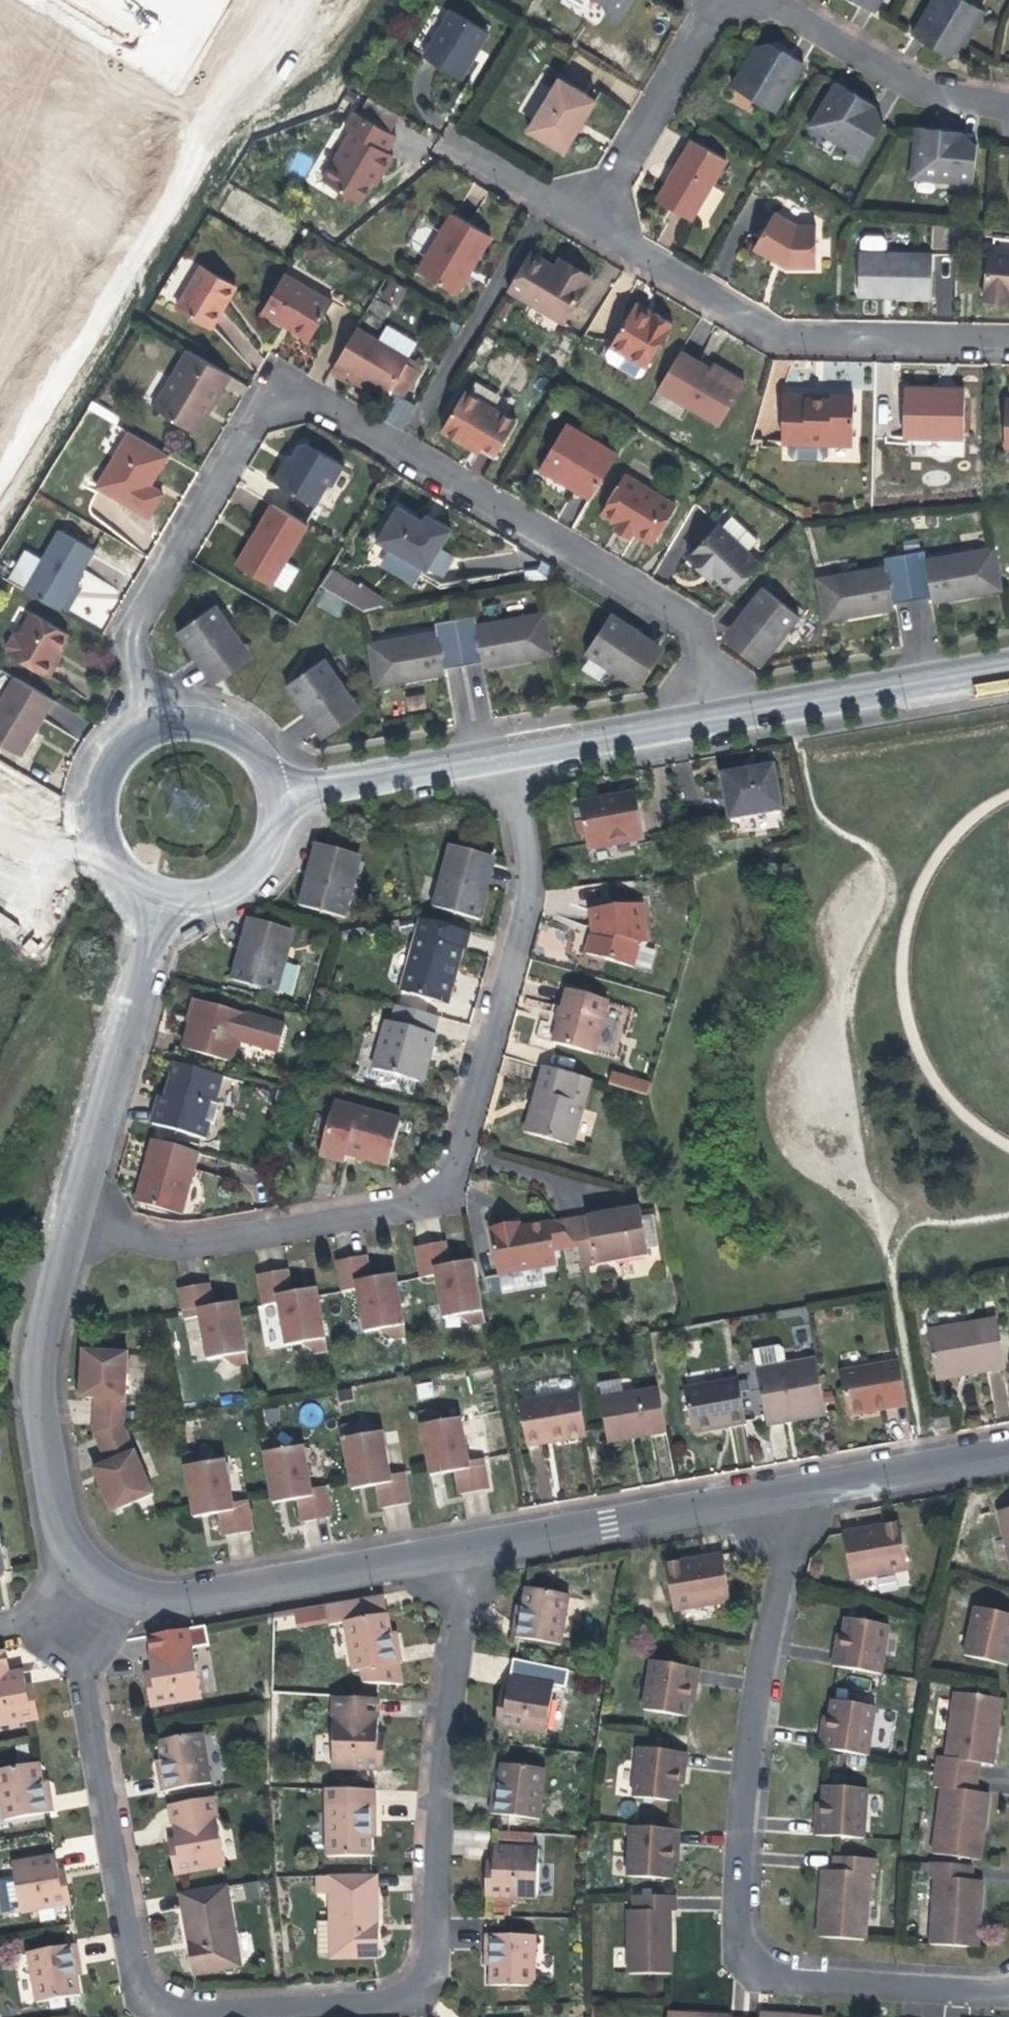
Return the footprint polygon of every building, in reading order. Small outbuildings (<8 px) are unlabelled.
[(606,9),(602,15),(617,24),(631,0),(590,0),(606,9)] [(877,0),(848,0),(869,13),(877,0)] [(931,47),(936,39),(945,44),(959,52),(983,12),(963,0),(929,0),(908,34),(931,47)] [(448,11),(421,58),(458,80),(473,55),(486,33),(448,11)] [(729,90),(778,115),(805,63),(755,38),(729,90)] [(594,100),(556,76),(525,128),(545,140),(563,151),(594,100)] [(833,82),(805,128),(860,161),(888,115),(833,82)] [(365,96),(354,114),(385,132),(396,114),(365,96)] [(354,114),(350,111),(340,129),(347,133),(319,180),(356,201),(368,180),(374,170),(378,172),(389,153),(383,150),(391,135),(385,132),(354,114)] [(963,143),(951,142),(941,130),(916,127),(912,177),(955,181),(954,190),(970,192),(975,144),(963,143)] [(692,138),(672,172),(676,175),(670,184),(666,181),(656,199),(691,219),(727,159),(692,138)] [(374,170),(368,180),(372,182),(375,177),(378,172),(374,170)] [(669,177),(666,181),(670,184),(676,175),(672,172),(669,177)] [(768,221),(752,248),(771,259),(773,257),(787,265),(785,267),(817,270),(819,234),(820,227),(798,225),(774,211),(768,221)] [(453,294),(463,276),(461,274),(466,265),(469,267),(487,236),(449,213),(414,271),(453,294)] [(862,242),(862,254),(886,254),(886,242),(882,237),(866,237),(862,242)] [(984,298),(1008,300),(1008,252),(988,250),(984,298)] [(589,276),(567,263),(561,273),(552,267),(526,252),(504,289),(561,322),(589,276)] [(886,254),(862,254),(860,254),(860,295),(895,295),(895,302),(912,302),(933,302),(933,254),(886,254)] [(773,257),(771,259),(778,263),(785,267),(787,265),(773,257)] [(558,258),(552,267),(561,273),(567,263),(563,261),(558,258)] [(232,284),(197,264),(172,305),(208,326),(219,307),(232,284)] [(285,326),(305,338),(328,299),(281,272),(258,311),(285,326)] [(637,301),(634,306),(651,316),(654,311),(648,307),(637,301)] [(672,322),(654,311),(651,316),(634,306),(611,344),(625,353),(646,365),(672,322)] [(393,378),(404,384),(416,364),(353,327),(329,367),(343,375),(345,372),(357,379),(364,383),(383,394),(385,391),(389,385),(393,378)] [(657,387),(720,424),(746,380),(716,362),(712,369),(703,363),(680,349),(657,387)] [(226,375),(186,351),(152,409),(192,433),(207,409),(226,375)] [(640,374),(646,365),(625,353),(617,365),(635,376),(640,374)] [(393,378),(389,385),(399,392),(404,384),(393,378)] [(360,389),(380,400),(383,394),(364,383),(360,389)] [(962,437),(963,394),(937,394),(937,387),(903,386),(902,435),(962,437)] [(440,429),(464,443),(468,436),(481,443),(495,452),(514,420),(463,390),(440,429)] [(782,442),(788,443),(828,444),(852,445),(854,396),(830,395),(829,400),(808,400),(809,394),(784,393),(782,442)] [(564,481),(588,495),(613,453),(563,423),(538,465),(564,481)] [(149,476),(163,452),(125,430),(94,484),(144,514),(157,491),(145,483),(149,476)] [(477,450),(481,443),(468,436),(464,443),(472,447),(477,450)] [(828,444),(788,443),(788,453),(792,458),(797,460),(817,460),(823,459),(828,455),(828,444)] [(304,444),(295,460),(291,466),(286,468),(280,479),(281,486),(315,505),(328,483),(331,485),(341,466),(304,444)] [(289,462),(286,468),(291,466),(295,460),(292,458),(289,462)] [(653,545),(676,507),(623,475),(600,513),(618,524),(614,531),(620,535),(629,540),(633,533),(653,545)] [(249,533),(231,563),(265,584),(302,524),(267,503),(249,533)] [(448,527),(431,517),(427,524),(418,520),(392,504),(376,532),(372,538),(371,539),(423,570),(448,527)] [(427,524),(431,517),(427,515),(422,512),(418,520),(427,524)] [(692,552),(708,567),(710,565),(716,570),(736,589),(763,561),(751,550),(761,539),(734,513),(724,524),(721,522),(692,552)] [(376,532),(370,529),(367,535),(372,538),(376,532)] [(91,553),(55,532),(20,592),(56,613),(76,579),(91,553)] [(995,585),(988,546),(919,558),(918,551),(899,554),(907,601),(926,598),(927,602),(949,597),(964,595),(963,591),(995,585)] [(907,601),(899,554),(876,558),(878,566),(811,577),(818,617),(850,611),(851,615),(868,612),(887,609),(886,605),(907,601)] [(347,602),(355,589),(330,572),(321,586),(347,602)] [(996,589),(995,585),(963,591),(964,595),(996,589)] [(740,613),(746,618),(728,637),(740,648),(750,658),(768,640),(774,645),(798,621),(764,588),(740,613)] [(382,607),(355,589),(347,602),(360,611),(382,607)] [(231,631),(212,603),(172,631),(191,658),(199,653),(205,661),(214,674),(239,657),(224,635),(231,631)] [(850,611),(818,617),(819,621),(851,615),(850,611)] [(56,650),(65,633),(29,612),(17,632),(10,634),(3,646),(4,653),(3,656),(44,680),(54,663),(50,660),(56,650)] [(633,637),(637,630),(627,624),(609,613),(584,653),(612,670),(617,663),(640,677),(656,652),(633,637)] [(473,617),(453,620),(461,666),(481,663),(482,669),(505,665),(518,663),(517,655),(550,650),(543,614),(475,625),(473,617)] [(461,666),(453,620),(432,624),(433,632),(366,643),(372,680),(403,674),(405,682),(419,679),(443,675),(442,669),(461,666)] [(551,658),(550,650),(517,655),(518,663),(551,658)] [(295,704),(301,713),(308,708),(323,729),(348,713),(333,692),(340,687),(321,658),(282,684),(295,704)] [(403,674),(372,680),(373,687),(405,682),(403,674)] [(0,698),(0,748),(17,758),(33,730),(49,702),(11,680),(0,698)] [(723,776),(732,821),(781,812),(773,767),(748,772),(723,776)] [(579,804),(587,850),(643,841),(636,795),(608,799),(579,804)] [(300,889),(295,909),(341,921),(349,891),(341,888),(348,862),(318,854),(311,880),(303,878),(300,889)] [(439,880),(430,913),(478,925),(483,905),(486,893),(479,891),(486,866),(454,858),(448,883),(439,880)] [(589,937),(584,937),(582,952),(627,971),(633,947),(640,941),(640,903),(585,909),(585,928),(589,928),(589,937)] [(238,949),(230,981),(276,992),(284,960),(276,958),(283,932),(253,925),(248,945),(247,951),(238,949)] [(432,998),(448,1002),(456,973),(461,954),(465,955),(470,938),(420,925),(402,996),(430,1003),(432,998)] [(610,1063),(625,1007),(585,996),(580,1015),(570,1052),(610,1063)] [(447,1008),(448,1002),(432,998),(430,1003),(447,1008)] [(246,1042),(245,1046),(276,1054),(283,1027),(190,1002),(186,1016),(189,1017),(186,1027),(180,1050),(227,1063),(234,1039),(246,1042)] [(425,1054),(429,1055),(431,1048),(434,1038),(430,1037),(435,1020),(394,1009),(390,1026),(384,1024),(370,1072),(416,1085),(425,1054)] [(553,1047),(570,1052),(580,1015),(571,1012),(568,1022),(565,1032),(558,1030),(553,1047)] [(425,1054),(416,1085),(420,1086),(429,1055),(425,1054)] [(221,1076),(173,1063),(166,1087),(163,1098),(160,1098),(158,1098),(157,1099),(150,1125),(203,1140),(208,1124),(211,1125),(217,1104),(214,1103),(221,1076)] [(576,1138),(591,1085),(543,1071),(537,1091),(540,1091),(536,1105),(531,1125),(576,1138)] [(610,1078),(606,1089),(645,1100),(648,1090),(629,1084),(629,1083),(610,1078)] [(335,1105),(321,1154),(344,1160),(346,1153),(368,1159),(387,1164),(399,1123),(335,1105)] [(146,1171),(137,1202),(179,1214),(196,1152),(151,1139),(143,1170),(146,1171)] [(146,1171),(143,1170),(141,1178),(134,1201),(137,1202),(146,1171)] [(570,1221),(580,1270),(645,1258),(635,1209),(600,1215),(570,1221)] [(487,1227),(488,1233),(520,1228),(519,1221),(503,1224),(487,1227)] [(520,1228),(488,1233),(496,1275),(555,1265),(547,1223),(520,1228)] [(434,1279),(449,1276),(447,1268),(443,1245),(414,1251),(420,1282),(434,1279)] [(356,1293),(369,1290),(368,1282),(364,1260),(335,1265),(340,1296),(356,1293)] [(449,1276),(474,1271),(472,1263),(460,1265),(447,1268),(449,1276)] [(474,1271),(449,1276),(434,1279),(442,1321),(456,1319),(472,1328),(484,1326),(474,1271)] [(277,1307),(290,1305),(288,1296),(284,1274),(256,1279),(262,1310),(277,1307)] [(369,1290),(394,1286),(392,1277),(380,1280),(368,1282),(369,1290)] [(394,1286),(369,1290),(356,1293),(363,1336),(378,1333),(391,1342),(404,1340),(394,1286)] [(197,1322),(211,1319),(209,1311),(205,1288),(177,1293),(182,1324),(197,1322)] [(290,1305),(315,1300),(314,1292),(301,1294),(288,1296),(290,1305)] [(315,1300),(290,1305),(277,1307),(285,1350),(297,1348),(312,1357),(325,1355),(315,1300)] [(211,1319),(237,1314),(236,1306),(223,1308),(209,1311),(211,1319)] [(237,1314),(211,1319),(197,1322),(205,1365),(218,1362),(233,1372),(247,1369),(237,1314)] [(928,1332),(935,1371),(971,1365),(973,1373),(988,1370),(1006,1367),(998,1320),(928,1332)] [(77,1389),(83,1390),(86,1348),(81,1348),(79,1369),(77,1389)] [(92,1433),(120,1428),(126,1352),(86,1348),(83,1390),(95,1391),(92,1433)] [(756,1352),(760,1372),(788,1367),(785,1351),(781,1348),(756,1352)] [(841,1371),(848,1410),(863,1407),(864,1413),(884,1410),(907,1406),(899,1361),(841,1371)] [(827,1415),(818,1362),(788,1367),(760,1372),(769,1425),(802,1419),(827,1415)] [(937,1379),(973,1373),(971,1365),(935,1371),(937,1379)] [(535,1385),(537,1400),(575,1394),(572,1379),(535,1385)] [(598,1384),(601,1399),(623,1395),(621,1381),(598,1384)] [(747,1425),(739,1382),(686,1391),(693,1434),(719,1430),(747,1425)] [(623,1395),(601,1399),(599,1400),(607,1443),(636,1438),(666,1433),(659,1389),(623,1395)] [(518,1404),(526,1447),(542,1444),(541,1440),(551,1438),(552,1443),(585,1436),(577,1393),(575,1394),(537,1400),(518,1404)] [(449,1454),(450,1462),(465,1459),(457,1417),(443,1420),(428,1407),(415,1409),(424,1459),(449,1454)] [(864,1414),(864,1413),(863,1407),(848,1410),(849,1417),(864,1414)] [(938,1420),(939,1431),(953,1428),(951,1418),(938,1420)] [(369,1468),(371,1475),(386,1473),(378,1431),(363,1434),(349,1421),(336,1423),(345,1473),(369,1468)] [(120,1428),(92,1433),(110,1471),(101,1475),(118,1511),(153,1494),(120,1428)] [(291,1482),(293,1489),(308,1486),(300,1444),(285,1447),(271,1434),(258,1436),(267,1486),(291,1482)] [(213,1495),(214,1502),(229,1499),(221,1458),(207,1460),(192,1447),(179,1450),(188,1500),(213,1495)] [(449,1454),(424,1459),(425,1466),(443,1463),(450,1462),(449,1454)] [(465,1459),(450,1462),(455,1492),(484,1487),(479,1456),(465,1459)] [(369,1468),(345,1473),(346,1480),(359,1477),(371,1475),(369,1468)] [(386,1473),(371,1475),(376,1506),(405,1501),(399,1470),(386,1473)] [(118,1511),(101,1475),(95,1478),(105,1497),(113,1513),(118,1511)] [(291,1482),(267,1486),(268,1493),(281,1491),(293,1489),(291,1482)] [(308,1486),(293,1489),(298,1519),(327,1514),(322,1484),(308,1486)] [(213,1495),(188,1500),(189,1507),(201,1505),(214,1502),(213,1495)] [(229,1499),(214,1502),(220,1533),(248,1528),(243,1497),(229,1499)] [(997,1513),(1008,1572),(1008,1510),(997,1513)] [(894,1526),(876,1529),(877,1535),(855,1539),(854,1533),(838,1536),(846,1583),(903,1573),(894,1526)] [(865,1531),(854,1533),(855,1539),(877,1535),(876,1529),(865,1531)] [(719,1559),(702,1562),(703,1568),(681,1571),(680,1566),(663,1568),(671,1615),(727,1606),(719,1559)] [(692,1564),(680,1566),(681,1571),(703,1568),(702,1562),(692,1564)] [(521,1586),(518,1607),(516,1622),(509,1621),(507,1636),(556,1643),(563,1592),(521,1586)] [(377,1597),(372,1598),(376,1617),(381,1616),(377,1597)] [(397,1665),(395,1653),(387,1654),(384,1637),(381,1616),(376,1617),(372,1598),(320,1607),(323,1626),(338,1624),(346,1674),(354,1672),(356,1685),(396,1688),(393,1666),(397,1665)] [(510,1614),(509,1621),(516,1622),(518,1607),(511,1606),(510,1614)] [(1008,1649),(1008,1644),(1008,1617),(972,1609),(961,1657),(1004,1667),(1008,1649)] [(885,1626),(841,1618),(838,1635),(832,1634),(829,1646),(826,1666),(876,1675),(885,1626)] [(392,1636),(384,1637),(387,1654),(395,1653),(394,1645),(392,1636)] [(149,1658),(152,1673),(154,1686),(147,1693),(150,1710),(199,1701),(191,1651),(149,1658)] [(32,1704),(23,1699),(21,1686),(18,1671),(3,1674),(0,1655),(0,1726),(35,1720),(32,1704)] [(682,1721),(685,1703),(687,1686),(693,1687),(696,1671),(648,1664),(640,1714),(682,1721)] [(146,1684),(147,1693),(154,1686),(152,1673),(144,1674),(146,1684)] [(510,1677),(507,1691),(505,1703),(498,1709),(495,1725),(543,1733),(551,1684),(510,1677)] [(28,1684),(21,1686),(23,1699),(32,1704),(30,1693),(28,1684)] [(692,1694),(693,1687),(687,1686),(685,1703),(691,1704),(692,1694)] [(499,1698),(498,1709),(505,1703),(507,1691),(501,1690),(499,1698)] [(982,1733),(986,1701),(947,1697),(939,1762),(933,1762),(931,1776),(973,1781),(975,1766),(986,1768),(988,1753),(990,1734),(982,1733)] [(382,1768),(383,1752),(375,1746),(376,1731),(377,1702),(335,1700),(331,1765),(382,1768)] [(826,1700),(823,1717),(817,1716),(815,1730),(812,1748),(862,1756),(870,1708),(826,1700)] [(994,1702),(986,1701),(982,1733),(990,1734),(994,1702)] [(384,1731),(376,1731),(375,1746),(383,1752),(384,1741),(384,1731)] [(672,1790),(676,1769),(678,1755),(684,1756),(687,1740),(638,1732),(629,1783),(672,1790)] [(158,1741),(162,1762),(164,1778),(157,1779),(159,1794),(208,1785),(199,1734),(158,1741)] [(683,1763),(684,1756),(678,1755),(676,1769),(681,1770),(683,1763)] [(156,1773),(157,1779),(164,1778),(162,1762),(154,1764),(156,1773)] [(49,1799),(40,1801),(38,1785),(34,1764),(0,1770),(0,1819),(1,1822),(51,1813),(49,1799)] [(500,1765),(499,1786),(498,1803),(491,1802),(490,1816),(539,1819),(542,1767),(500,1765)] [(927,1856),(967,1861),(970,1831),(978,1832),(979,1819),(982,1799),(971,1797),(973,1781),(931,1776),(929,1792),(935,1793),(927,1856)] [(46,1784),(38,1785),(40,1801),(49,1799),(48,1792),(46,1784)] [(817,1785),(815,1803),(812,1836),(859,1839),(863,1789),(817,1785)] [(491,1794),(491,1802),(498,1803),(499,1786),(492,1786),(491,1794)] [(368,1860),(368,1839),(369,1823),(376,1823),(376,1793),(326,1792),(325,1859),(368,1860)] [(170,1808),(176,1839),(178,1851),(172,1858),(175,1876),(223,1868),(211,1801),(170,1808)] [(806,1835),(812,1836),(815,1803),(809,1803),(807,1820),(806,1835)] [(664,1885),(666,1868),(668,1852),(673,1853),(675,1837),(667,1836),(626,1831),(620,1880),(664,1885)] [(974,1862),(978,1832),(970,1831),(967,1861),(974,1862)] [(170,1849),(172,1858),(178,1851),(176,1839),(169,1840),(170,1849)] [(494,1847),(493,1862),(493,1874),(486,1881),(485,1898),(534,1900),(535,1849),(494,1847)] [(68,1906),(65,1891),(56,1887),(53,1872),(51,1858),(9,1865),(18,1915),(68,1906)] [(871,1880),(872,1865),(828,1862),(828,1878),(816,1878),(815,1900),(814,1910),(822,1911),(821,1943),(862,1945),(865,1879),(871,1880)] [(926,1948),(967,1950),(968,1918),(976,1919),(977,1885),(967,1884),(968,1869),(925,1867),(924,1883),(929,1883),(926,1948)] [(62,1870),(53,1872),(56,1887),(65,1891),(63,1881),(62,1870)] [(377,1961),(376,1944),(368,1939),(368,1927),(376,1927),(375,1894),(367,1895),(366,1879),(325,1880),(313,1880),(313,1898),(326,1898),(326,1925),(314,1926),(315,1960),(327,1959),(327,1962),(377,1961)] [(375,1879),(366,1879),(367,1895),(375,1894),(375,1879)] [(227,1889),(187,1896),(189,1911),(181,1912),(187,1945),(195,1944),(197,1955),(190,1964),(193,1980),(241,1972),(227,1889)] [(178,1897),(181,1912),(189,1911),(187,1896),(178,1897)] [(630,1900),(630,1916),(667,1917),(673,1917),(674,1902),(630,1900)] [(493,1915),(508,1916),(508,1902),(493,1902),(493,1915)] [(813,1943),(821,1943),(822,1911),(814,1910),(813,1943)] [(667,1917),(630,1916),(623,1915),(621,1977),(665,1978),(666,1944),(667,1917)] [(974,1950),(976,1919),(968,1918),(967,1950),(974,1950)] [(376,1935),(376,1927),(368,1927),(368,1939),(376,1944),(376,1935)] [(486,1936),(486,1951),(492,1951),(492,1968),(491,1988),(535,1989),(535,1936),(486,1936)] [(76,1997),(73,1976),(70,1960),(77,1959),(75,1944),(25,1953),(35,2005),(76,1997)] [(188,1954),(190,1964),(197,1955),(195,1944),(187,1945),(188,1954)] [(79,1967),(77,1959),(70,1960),(73,1976),(80,1975),(79,1967)]
